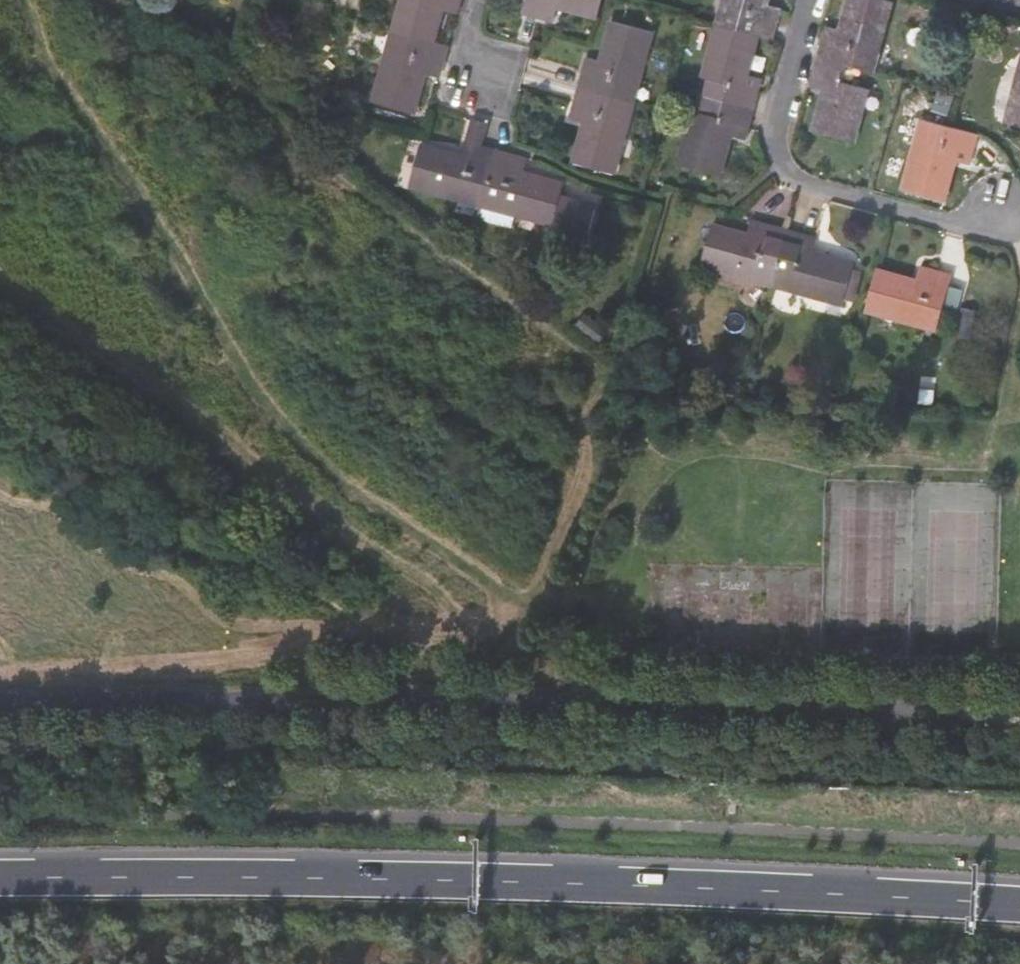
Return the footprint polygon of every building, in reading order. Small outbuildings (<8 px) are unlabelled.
[(376,100),(415,111),(426,71),(441,75),(449,44),(435,40),(446,2),(460,6),(461,0),(404,0),(376,100)] [(598,17),(603,0),(527,0),(524,12),(554,20),(558,6),(598,17)] [(696,111),(681,164),(721,175),(731,136),(745,139),(762,78),(748,74),(758,36),(773,39),(781,8),(767,4),(768,0),(725,0),(704,76),(729,83),(725,101),(701,94),(696,111)] [(843,29),(828,26),(810,86),(826,90),(815,130),(854,141),(868,88),(843,80),(848,64),(874,71),(893,1),(890,0),(851,0),(843,29)] [(571,118),(585,122),(575,162),(616,173),(654,32),(614,21),(603,61),(588,57),(571,118)] [(1008,122),(1019,125),(1019,79),(1008,122)] [(423,145),(412,183),(481,203),(514,212),(553,223),(559,198),(561,193),(564,183),(524,172),(525,168),(528,158),(479,144),(485,122),(472,118),(462,156),(423,145)] [(979,134),(949,126),(925,120),(905,189),(945,200),(956,160),(970,164),(979,134)] [(565,179),(525,168),(524,172),(564,183),(565,179)] [(596,203),(561,193),(559,198),(595,208),(596,203)] [(559,198),(553,223),(551,228),(550,232),(586,242),(595,208),(559,198)] [(514,212),(481,203),(476,219),(509,228),(512,217),(514,212)] [(553,223),(514,212),(512,217),(551,228),(553,223)] [(753,235),(714,224),(703,263),(844,301),(854,263),(814,251),(818,238),(758,221),(753,235)] [(878,269),(867,308),(937,328),(952,275),(922,266),(918,280),(878,269)] [(945,314),(957,316),(963,290),(951,288),(945,314)] [(577,324),(595,338),(604,327),(586,313),(577,324)] [(658,511),(658,531),(666,530),(666,519),(668,519),(668,512),(658,511)]
